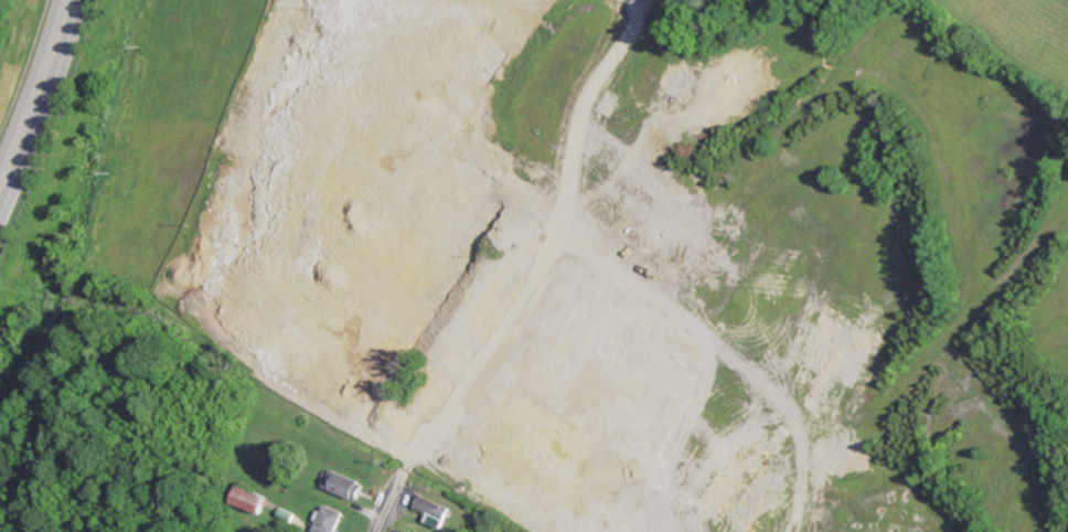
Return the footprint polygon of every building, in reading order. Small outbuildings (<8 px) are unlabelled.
[(328,488),(362,498),(367,480),(334,469),(328,488)] [(263,512),(269,495),(243,485),(237,503),(263,512)] [(427,519),(443,526),(452,507),(422,494),(417,506),(430,511),(427,519)] [(345,511),(326,504),(316,531),(337,531),(345,511)]
